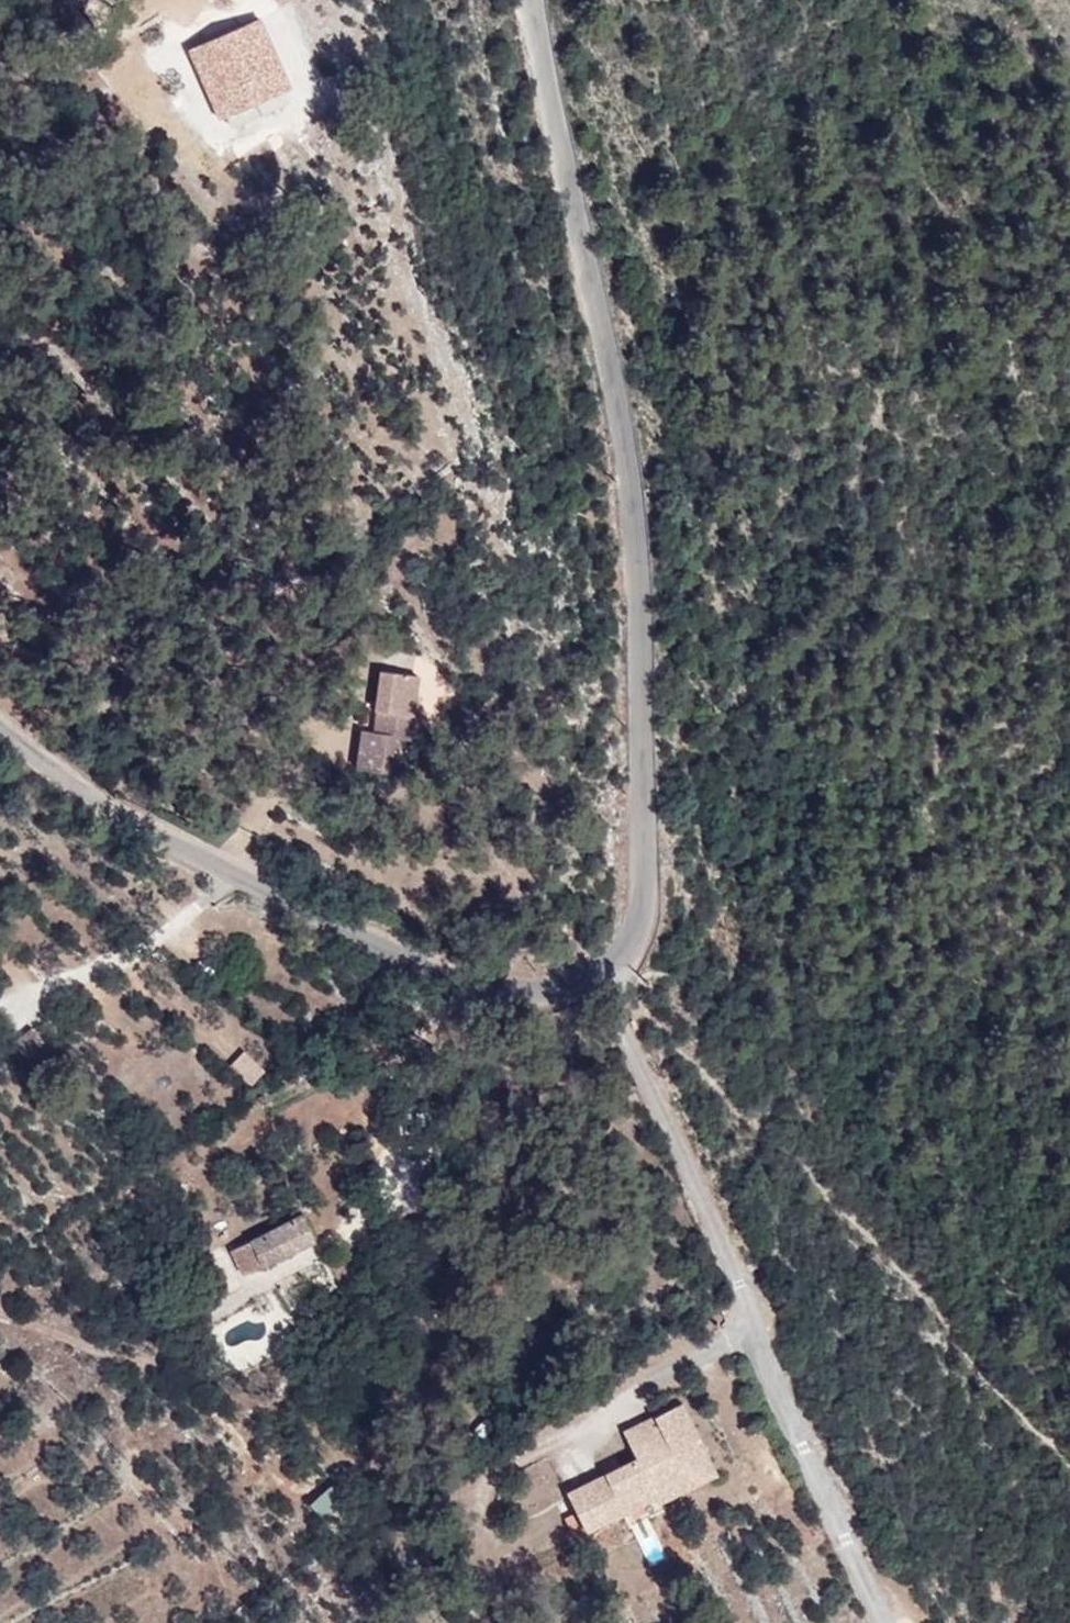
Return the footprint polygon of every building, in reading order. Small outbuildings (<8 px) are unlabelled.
[(251,16),(185,47),(212,118),(283,87),(251,16)] [(424,691),(388,687),(381,747),(369,745),(365,786),(400,790),(404,755),(426,757),(429,729),(420,728),(424,692),(424,691)] [(30,1028),(12,1043),(27,1060),(45,1044),(30,1028)] [(251,1087),(267,1069),(243,1049),(228,1067),(251,1087)] [(323,1248),(306,1224),(260,1248),(274,1273),(323,1248)] [(10,1242),(0,1231),(0,1251),(10,1242)] [(570,1494),(590,1540),(719,1481),(683,1401),(621,1429),(636,1464),(570,1494)]
